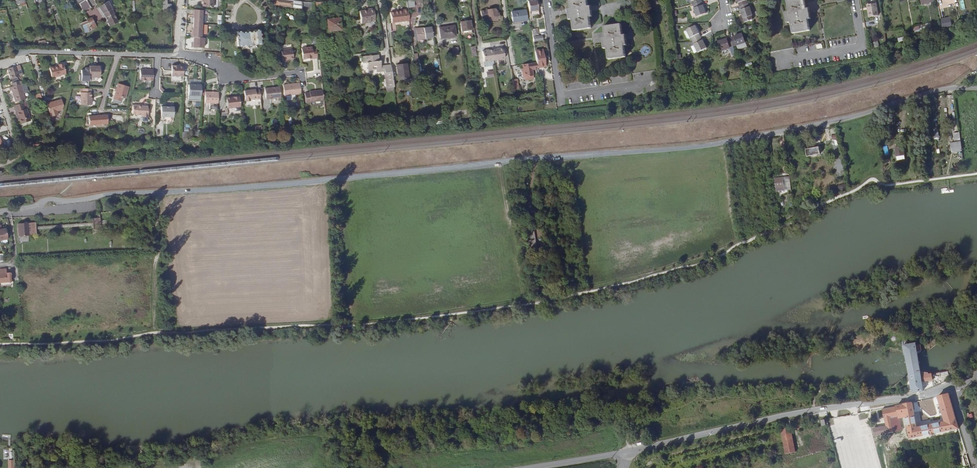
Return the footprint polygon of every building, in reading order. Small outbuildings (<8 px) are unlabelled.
[(90,8),(86,0),(84,0),(78,3),(82,12),(90,8)] [(314,6),(313,2),(304,2),(293,0),(292,8),(298,9),(299,7),(314,8),(314,6)] [(529,10),(530,14),(538,13),(538,9),(536,0),(528,0),(529,10)] [(571,9),(567,9),(568,13),(568,15),(569,21),(572,20),(574,31),(591,28),(589,17),(593,16),(592,11),(591,6),(588,6),(587,0),(569,0),(571,9)] [(805,0),(788,0),(787,0),(789,11),(785,12),(787,23),(791,22),(793,34),(810,30),(808,20),(811,19),(809,8),(806,8),(805,0)] [(702,1),(693,4),(697,16),(706,13),(702,1)] [(113,13),(112,11),(108,3),(99,7),(104,17),(113,13)] [(752,16),(748,3),(739,7),(743,19),(745,22),(753,19),(752,16)] [(876,3),(869,4),(871,17),(878,15),(876,3)] [(372,8),(365,9),(365,10),(358,11),(360,23),(368,23),(368,21),(373,21),(372,8)] [(495,9),(479,10),(480,19),(489,18),(489,19),(498,18),(498,13),(496,13),(495,9)] [(526,10),(511,12),(512,22),(527,20),(526,10)] [(408,11),(401,11),(390,13),(391,23),(409,21),(408,11)] [(940,19),(942,29),(952,26),(949,17),(940,19)] [(80,24),(83,34),(96,27),(92,18),(87,20),(80,24)] [(336,19),(324,21),(325,32),(338,31),(336,19)] [(470,21),(460,22),(462,38),(472,37),(470,21)] [(622,34),(621,24),(604,26),(606,38),(602,38),(603,44),(604,49),(607,49),(609,60),(626,57),(625,46),(628,45),(627,40),(626,34),(622,34)] [(453,25),(439,27),(440,38),(455,36),(453,25)] [(686,30),(692,41),(701,37),(695,26),(686,30)] [(430,27),(416,29),(417,39),(432,37),(430,27)] [(265,29),(235,32),(237,47),(266,44),(265,29)] [(742,34),(729,39),(732,47),(736,46),(737,50),(746,47),(745,43),(742,34)] [(191,46),(203,46),(203,36),(193,36),(193,42),(191,42),(191,46)] [(701,37),(692,41),(698,53),(706,49),(701,37)] [(731,56),(735,55),(732,47),(729,39),(718,43),(721,52),(729,49),(731,56)] [(793,48),(792,40),(768,44),(769,53),(793,48)] [(313,47),(302,48),(303,58),(312,58),(317,58),(317,49),(313,50),(313,47)] [(493,50),(494,60),(505,58),(503,48),(493,50)] [(292,49),(281,50),(282,62),(286,61),(286,60),(293,60),(292,49)] [(484,61),(494,60),(493,50),(482,51),(484,61)] [(536,61),(537,64),(544,63),(543,53),(536,54),(536,61)] [(393,88),(390,66),(379,67),(378,62),(377,62),(377,56),(361,58),(362,64),(365,64),(366,70),(374,69),(374,71),(374,73),(383,72),(385,88),(387,88),(393,88)] [(533,74),(532,67),(531,62),(522,64),(523,68),(524,70),(522,71),(523,76),(525,76),(533,74)] [(655,70),(654,62),(630,66),(631,74),(655,70)] [(62,64),(57,65),(57,67),(49,69),(50,77),(54,76),(54,77),(59,77),(59,75),(64,74),(62,64)] [(183,75),(184,64),(172,64),(172,75),(183,75)] [(406,64),(397,65),(398,79),(408,78),(406,64)] [(20,76),(16,65),(8,68),(11,78),(20,76)] [(100,65),(96,65),(96,66),(94,66),(90,66),(90,69),(90,77),(100,77),(100,65)] [(166,65),(161,65),(160,75),(170,76),(170,69),(166,69),(166,65)] [(90,69),(82,69),(82,75),(80,75),(80,83),(82,83),(90,83),(90,69)] [(141,80),(154,80),(154,70),(142,69),(141,80)] [(301,93),(300,86),(299,82),(284,84),(285,94),(301,93)] [(26,98),(21,83),(20,84),(13,86),(10,87),(11,90),(12,90),(15,101),(26,98)] [(189,83),(188,94),(201,95),(201,84),(189,83)] [(129,86),(119,84),(113,101),(120,103),(122,98),(125,98),(129,86)] [(271,101),(281,101),(279,86),(265,87),(266,98),(271,97),(271,101)] [(91,89),(83,88),(83,92),(80,92),(80,105),(91,104),(91,97),(91,92),(91,89)] [(256,99),(260,99),(259,90),(255,90),(255,89),(244,90),(245,100),(250,100),(250,99),(256,98),(256,99)] [(324,100),(323,90),(310,91),(310,92),(304,92),(305,102),(324,100)] [(204,101),(218,102),(218,91),(205,91),(204,101)] [(227,107),(240,106),(239,95),(226,96),(227,107)] [(61,100),(46,104),(50,117),(57,115),(56,112),(62,110),(63,107),(61,100)] [(26,108),(24,102),(15,105),(17,112),(18,112),(21,119),(22,122),(30,120),(27,108),(26,108)] [(138,105),(134,105),(134,114),(137,114),(144,115),(148,115),(148,106),(138,106),(138,105)] [(174,106),(169,106),(166,106),(162,106),(161,116),(173,117),(174,106)] [(109,113),(91,113),(91,123),(109,123),(109,113)] [(952,150),(962,149),(961,141),(951,142),(952,150)] [(803,145),(804,152),(807,152),(808,157),(814,156),(813,151),(810,151),(809,145),(803,145)] [(896,157),(903,156),(902,147),(894,148),(896,157)] [(776,190),(783,189),(781,178),(774,178),(776,190)] [(93,232),(101,231),(100,220),(92,221),(93,232)] [(30,235),(30,224),(20,224),(20,237),(30,237),(30,235)] [(0,270),(0,282),(2,282),(2,286),(4,286),(4,289),(12,288),(11,274),(6,274),(5,269),(0,270)] [(912,393),(923,391),(922,381),(932,380),(931,374),(931,373),(927,374),(921,375),(920,373),(917,354),(922,352),(921,346),(916,347),(916,344),(904,346),(906,354),(909,374),(912,393)] [(958,429),(949,394),(937,397),(944,422),(916,428),(912,403),(896,407),(882,410),(886,426),(873,429),(875,436),(901,431),(898,418),(905,417),(909,439),(930,434),(930,436),(934,435),(934,433),(958,429)] [(783,431),(781,432),(787,457),(798,454),(791,429),(789,430),(783,431)] [(476,440),(487,439),(486,434),(485,434),(485,431),(477,432),(477,434),(476,435),(476,440)] [(851,460),(849,455),(842,457),(844,466),(846,465),(846,462),(851,460)]
